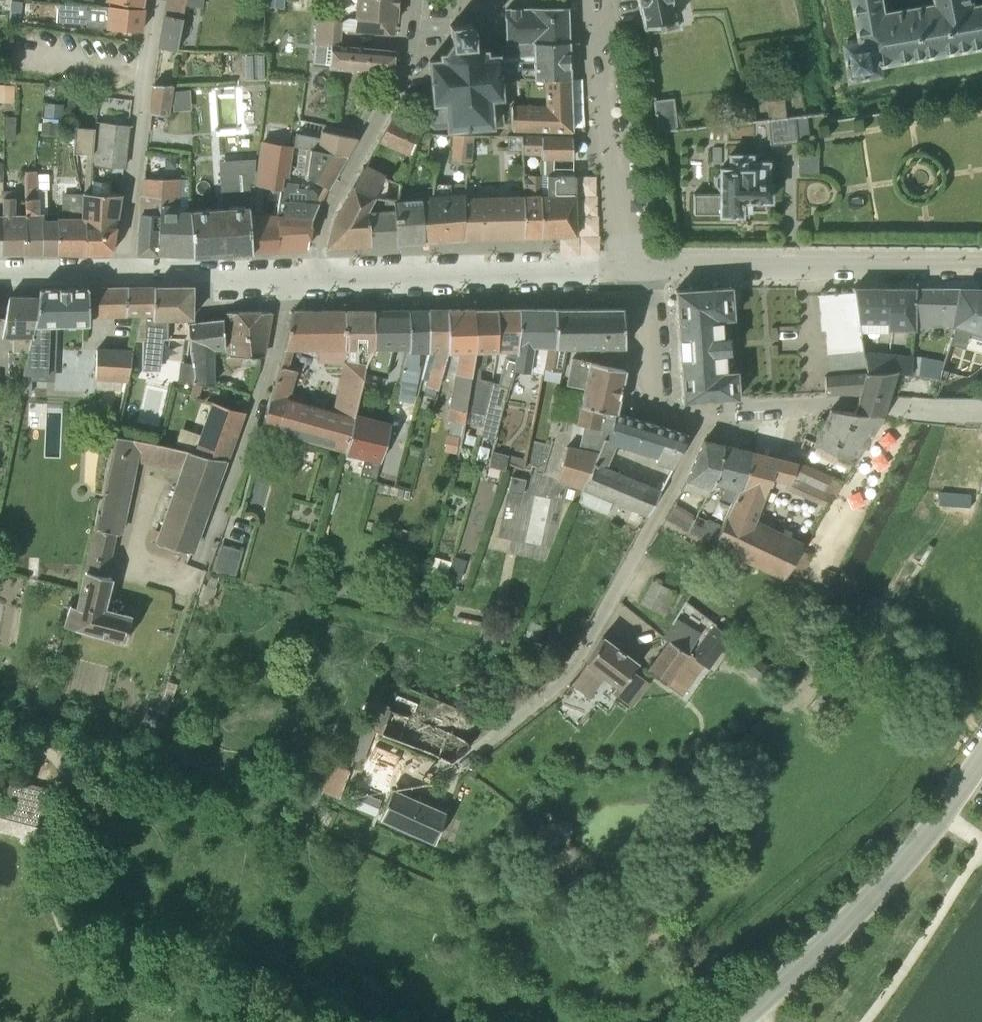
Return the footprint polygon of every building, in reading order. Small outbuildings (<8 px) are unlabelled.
[(182,17),(184,10),(185,4),(185,0),(166,0),(164,15),(182,17)] [(262,7),(284,9),(285,0),(263,0),(262,7)] [(388,33),(390,20),(395,20),(396,0),(352,0),(355,1),(353,17),(348,17),(340,20),(340,28),(388,33)] [(644,32),(675,26),(670,0),(637,0),(644,32)] [(979,2),(978,0),(933,0),(934,6),(888,14),(886,0),(849,0),(856,38),(842,40),(851,90),(884,84),(883,76),(981,58),(981,2),(979,2)] [(105,28),(140,30),(143,8),(79,3),(77,19),(104,22),(105,28)] [(566,7),(504,9),(505,43),(567,42),(566,7)] [(182,17),(178,39),(194,42),(199,13),(198,13),(184,10),(182,17)] [(182,17),(164,15),(158,47),(177,49),(178,39),(182,17)] [(340,20),(315,19),(312,63),(328,65),(328,67),(391,73),(393,51),(339,45),(340,20)] [(499,62),(499,51),(486,52),(486,46),(480,47),(472,44),(470,23),(449,24),(451,44),(443,55),(443,53),(439,53),(440,59),(428,60),(431,97),(426,97),(428,123),(433,127),(443,126),(444,131),(502,124),(499,98),(501,98),(500,79),(499,62)] [(499,62),(568,60),(568,42),(499,44),(499,51),(499,62)] [(245,79),(263,79),(263,55),(245,55),(245,79)] [(568,60),(499,62),(500,79),(526,80),(568,78),(569,78),(568,60)] [(570,129),(571,129),(569,78),(568,78),(526,80),(526,102),(511,102),(510,127),(570,129)] [(16,100),(17,82),(0,81),(0,100),(16,100)] [(304,82),(296,83),(289,126),(289,127),(295,128),(293,145),(345,155),(355,137),(352,136),(354,131),(298,118),(304,82)] [(153,84),(150,112),(167,115),(172,84),(153,84)] [(189,89),(172,90),(173,110),(190,109),(189,89)] [(784,97),(765,99),(767,118),(786,116),(784,97)] [(61,104),(46,103),(45,115),(60,116),(61,104)] [(654,105),(659,134),(677,132),(673,103),(654,105)] [(770,144),(807,140),(804,115),(767,118),(770,144)] [(409,153),(419,132),(391,119),(379,139),(409,153)] [(96,164),(122,167),(127,125),(94,121),(92,156),(97,157),(96,164)] [(287,180),(295,128),(266,124),(263,140),(259,139),(253,183),(279,189),(281,180),(287,180)] [(94,127),(73,125),(71,153),(85,155),(83,192),(90,192),(94,127)] [(539,150),(539,133),(523,133),(523,151),(539,150)] [(470,163),(472,134),(451,134),(449,161),(470,163)] [(570,136),(540,134),(540,174),(540,235),(574,234),(573,175),(543,175),(543,159),(572,157),(571,136),(570,136)] [(298,146),(295,166),(326,187),(345,155),(298,146)] [(692,192),(691,212),(716,213),(716,215),(741,215),(742,211),(764,210),(764,201),(770,201),(771,179),(768,179),(768,159),(752,159),(752,152),(725,152),(725,165),(717,165),(716,192),(692,192)] [(817,156),(797,156),(798,172),(817,172),(817,156)] [(253,169),(253,158),(218,160),(221,207),(187,208),(191,255),(250,251),(247,183),(253,183),(255,169),(253,169)] [(383,197),(387,178),(381,176),(362,166),(332,220),(326,245),(369,243),(366,210),(374,196),(383,197)] [(36,189),(35,170),(24,169),(24,213),(24,253),(56,253),(57,216),(47,216),(46,189),(36,189)] [(540,235),(540,174),(526,174),(525,193),(522,193),(523,236),(540,235)] [(187,180),(143,178),(142,195),(159,197),(156,254),(191,255),(187,208),(187,180)] [(109,181),(91,180),(90,192),(80,192),(79,217),(115,220),(120,194),(109,193),(109,181)] [(277,249),(306,247),(311,218),(326,187),(323,186),(317,194),(311,192),(311,189),(298,187),(298,182),(281,180),(276,214),(277,249)] [(407,233),(423,231),(424,240),(461,238),(464,183),(431,182),(430,194),(421,194),(422,201),(421,197),(392,199),(394,241),(407,241),(407,233)] [(247,183),(250,251),(277,249),(276,214),(261,213),(261,187),(279,190),(279,189),(253,183),(247,183)] [(15,213),(14,190),(2,190),(1,253),(24,253),(24,213),(15,213)] [(56,253),(85,253),(83,217),(79,217),(80,192),(61,193),(61,216),(57,216),(56,253)] [(523,236),(522,193),(464,195),(461,238),(523,236)] [(159,197),(142,195),(138,253),(156,254),(159,197)] [(369,243),(394,241),(392,199),(374,196),(366,210),(369,243)] [(116,220),(115,220),(83,217),(85,253),(110,253),(116,220)] [(141,340),(141,369),(158,369),(159,357),(154,357),(153,355),(158,355),(159,356),(161,337),(167,337),(167,319),(191,318),(191,285),(128,286),(125,315),(138,315),(135,339),(141,340)] [(88,288),(88,316),(125,315),(128,286),(88,288)] [(682,399),(687,399),(738,396),(736,369),(724,369),(723,353),(729,352),(728,335),(727,334),(721,335),(720,319),(732,318),(730,286),(675,289),(676,306),(682,399)] [(887,328),(913,327),(914,287),(853,287),(853,291),(860,331),(887,331),(887,328)] [(953,325),(961,287),(914,287),(914,324),(949,325),(947,334),(954,336),(956,326),(953,325)] [(953,343),(966,347),(972,330),(981,333),(981,288),(961,287),(953,325),(956,326),(953,343)] [(88,324),(88,288),(40,288),(23,371),(21,379),(54,380),(56,324),(88,324)] [(11,352),(26,352),(37,301),(27,299),(27,296),(9,296),(8,296),(1,336),(12,337),(11,352)] [(425,379),(425,384),(437,387),(446,352),(446,308),(427,309),(426,352),(419,377),(425,379)] [(448,419),(443,450),(456,453),(458,435),(459,436),(460,435),(473,349),(472,308),(446,308),(446,351),(446,352),(457,352),(444,417),(448,419)] [(496,350),(496,308),(472,308),(473,349),(465,409),(484,412),(490,380),(478,377),(479,367),(484,367),(484,350),(496,350)] [(513,369),(517,308),(496,308),(496,350),(507,350),(497,382),(490,380),(484,412),(480,434),(493,438),(513,369)] [(513,368),(541,373),(545,345),(554,347),(553,308),(517,308),(513,368)] [(545,345),(541,377),(557,381),(564,347),(605,346),(603,308),(553,308),(554,347),(545,345)] [(605,346),(623,345),(621,308),(603,308),(605,346)] [(373,348),(373,309),(344,310),(345,347),(348,347),(346,359),(365,363),(373,348)] [(363,372),(367,373),(367,372),(371,373),(371,376),(378,377),(379,373),(387,374),(395,347),(404,347),(408,309),(373,309),(373,348),(365,363),(363,372)] [(426,352),(427,309),(408,309),(405,346),(396,398),(397,398),(411,401),(418,365),(417,365),(418,352),(426,352)] [(223,326),(225,364),(226,364),(238,363),(259,364),(259,355),(260,355),(257,339),(265,340),(270,310),(225,311),(226,326),(223,326)] [(331,409),(353,416),(365,363),(346,359),(348,347),(345,347),(344,310),(291,310),(282,347),(283,347),(270,392),(301,400),(302,394),(290,390),(296,369),(287,366),(292,348),(317,349),(316,360),(321,360),(321,361),(340,363),(331,409)] [(224,355),(222,319),(188,323),(191,379),(194,380),(213,382),(213,356),(224,355)] [(565,444),(555,479),(579,488),(602,437),(606,438),(614,412),(623,368),(623,345),(598,347),(596,361),(570,356),(565,382),(581,388),(573,422),(581,424),(576,446),(565,444)] [(96,347),(94,379),(126,381),(131,349),(96,347)] [(892,372),(910,372),(911,355),(862,352),(864,372),(892,372)] [(944,361),(911,355),(910,372),(940,379),(944,361)] [(881,398),(885,399),(892,372),(864,372),(823,374),(824,392),(857,392),(857,395),(861,396),(861,394),(881,397),(881,398)] [(188,395),(198,399),(203,381),(194,380),(188,395)] [(270,392),(260,426),(344,451),(353,416),(270,392)] [(861,396),(857,395),(855,404),(854,409),(858,411),(876,413),(876,412),(881,414),(883,406),(885,399),(881,398),(881,397),(861,394),(861,396)] [(179,426),(172,446),(224,458),(241,410),(210,401),(196,434),(179,426)] [(850,460),(881,414),(876,412),(876,413),(858,411),(854,409),(854,411),(829,409),(812,442),(850,460)] [(344,454),(377,464),(387,420),(354,412),(344,454)] [(686,433),(614,412),(606,438),(602,437),(580,488),(610,499),(646,513),(659,491),(605,467),(613,443),(614,444),(655,456),(653,462),(654,463),(671,468),(686,434),(686,433)] [(190,551),(224,458),(172,446),(114,433),(112,439),(73,605),(68,604),(62,623),(124,642),(130,614),(105,606),(111,577),(107,575),(116,533),(121,533),(136,462),(177,471),(157,528),(153,528),(149,539),(190,551)] [(682,487),(707,495),(713,483),(728,446),(703,439),(682,487)] [(720,497),(730,501),(749,451),(728,446),(713,483),(724,486),(720,497)] [(506,465),(510,450),(493,447),(490,462),(506,465)] [(785,483),(796,463),(749,451),(731,499),(712,542),(782,579),(801,540),(754,519),(768,479),(785,483)] [(785,483),(784,487),(826,506),(838,479),(796,463),(785,483)] [(577,502),(605,514),(610,499),(582,489),(577,502)] [(673,501),(664,518),(687,530),(696,515),(673,501)] [(698,513),(687,530),(712,542),(719,526),(698,513)] [(241,549),(220,543),(212,568),(234,575),(241,549)] [(675,592),(650,578),(638,602),(664,615),(675,592)] [(8,602),(0,600),(0,639),(8,602)] [(736,645),(712,623),(699,640),(696,638),(699,632),(674,615),(662,632),(661,634),(666,638),(644,668),(681,695),(704,665),(708,668),(720,651),(727,657),(736,645)] [(584,664),(571,682),(588,695),(602,676),(614,685),(610,690),(631,706),(649,682),(631,668),(636,662),(601,636),(584,664)] [(550,676),(548,669),(544,669),(543,668),(526,671),(528,682),(545,679),(545,677),(550,676)] [(392,703),(412,711),(415,702),(395,694),(392,703)] [(469,744),(470,737),(437,722),(372,697),(363,725),(449,762),(469,744)] [(372,732),(364,729),(353,760),(361,763),(372,732)] [(7,777),(5,813),(34,814),(36,778),(7,777)] [(445,811),(392,788),(378,818),(431,842),(445,811)]
